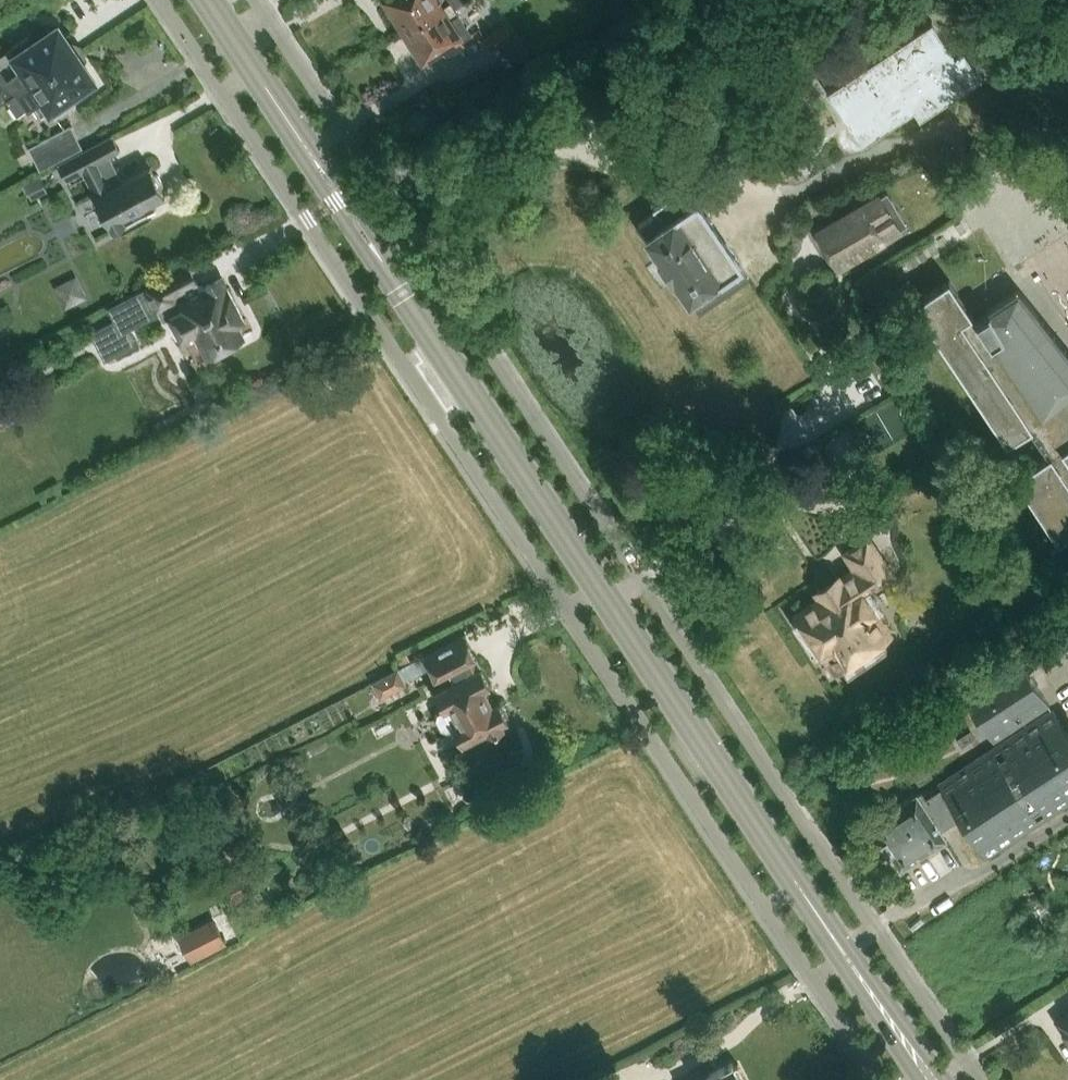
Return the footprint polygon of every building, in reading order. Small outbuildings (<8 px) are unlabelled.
[(389,1),(387,7),(394,17),(400,18),(406,27),(448,0),(389,0),(389,1)] [(406,27),(413,38),(412,43),(418,53),(424,53),(426,56),(442,46),(445,50),(471,33),(455,8),(467,0),(448,0),(406,27)] [(911,124),(982,76),(964,49),(955,55),(932,20),(827,90),(862,143),(905,115),(911,124)] [(506,26),(485,40),(492,51),(514,38),(506,26)] [(77,54),(59,28),(36,43),(31,35),(10,49),(11,50),(0,57),(0,106),(77,54)] [(94,80),(77,54),(0,106),(0,114),(7,123),(33,105),(41,116),(51,109),(56,117),(76,103),(71,96),(94,80)] [(76,123),(33,144),(44,166),(87,145),(76,123)] [(113,136),(58,164),(67,181),(83,173),(113,231),(156,209),(153,202),(166,196),(151,166),(122,181),(110,157),(121,151),(113,136)] [(40,176),(23,185),(32,200),(48,191),(40,176)] [(655,207),(657,211),(638,224),(688,299),(690,298),(699,311),(747,279),(739,266),(740,265),(698,201),(689,207),(678,191),(655,207)] [(879,196),(815,233),(836,269),(900,231),(879,196)] [(159,312),(163,319),(171,315),(182,336),(195,329),(207,354),(243,335),(237,323),(244,319),(222,277),(205,285),(206,287),(199,291),(194,283),(196,282),(188,266),(114,305),(120,317),(95,331),(109,358),(144,340),(135,325),(159,312)] [(58,282),(67,305),(90,296),(82,273),(58,282)] [(1020,291),(1016,289),(1015,289),(988,306),(987,309),(987,310),(988,311),(976,319),(948,278),(913,302),(1008,442),(1029,427),(1048,454),(1016,475),(1059,539),(1067,533),(1067,351),(1020,291)] [(883,403),(895,428),(919,417),(907,392),(883,403)] [(815,593),(819,599),(796,614),(834,672),(845,664),(853,669),(863,662),(861,654),(890,634),(862,592),(891,573),(867,538),(844,553),(854,569),(839,579),(838,578),(815,593)] [(1012,627),(1020,622),(1012,609),(1004,614),(1012,627)] [(407,664),(372,682),(380,698),(407,684),(405,681),(430,668),(435,679),(449,671),(454,681),(434,691),(443,709),(439,711),(437,716),(442,726),(448,728),(453,726),(462,744),(487,731),(489,735),(505,727),(502,723),(508,720),(507,717),(508,714),(503,704),(500,703),(498,700),(492,704),(485,688),(490,685),(464,634),(423,655),(407,664)] [(1017,652),(961,688),(994,738),(1042,707),(1042,708),(1051,702),(1017,652)] [(918,791),(873,821),(903,866),(948,837),(943,828),(963,815),(988,855),(1067,803),(1067,728),(1054,706),(1046,711),(1044,713),(940,782),(943,787),(927,797),(923,791),(919,793),(918,791)] [(971,729),(958,738),(963,746),(976,737),(971,729)] [(449,788),(434,793),(440,808),(455,803),(449,788)] [(253,894),(242,873),(223,883),(234,904),(253,894)] [(217,918),(182,936),(196,962),(230,945),(217,918)] [(694,1079),(742,1079),(741,1078),(746,1076),(739,1062),(735,1064),(733,1060),(694,1079)]
